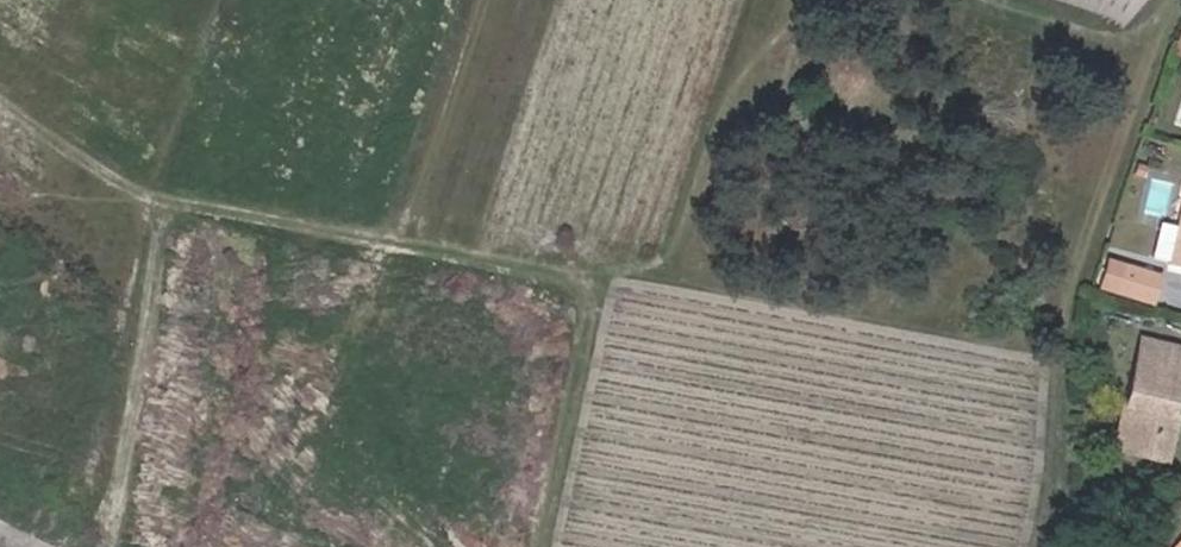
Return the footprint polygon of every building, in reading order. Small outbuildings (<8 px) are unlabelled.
[(1167,265),(1180,268),(1180,207),(1167,265)] [(1118,278),(1123,263),(1108,259),(1103,273),(1118,278)] [(1152,305),(1161,275),(1123,263),(1118,278),(1103,273),(1098,289),(1152,305)] [(1180,395),(1180,348),(1140,338),(1123,407),(1132,409),(1121,451),(1164,462),(1180,395)] [(1121,451),(1132,409),(1123,407),(1113,449),(1121,451)]
